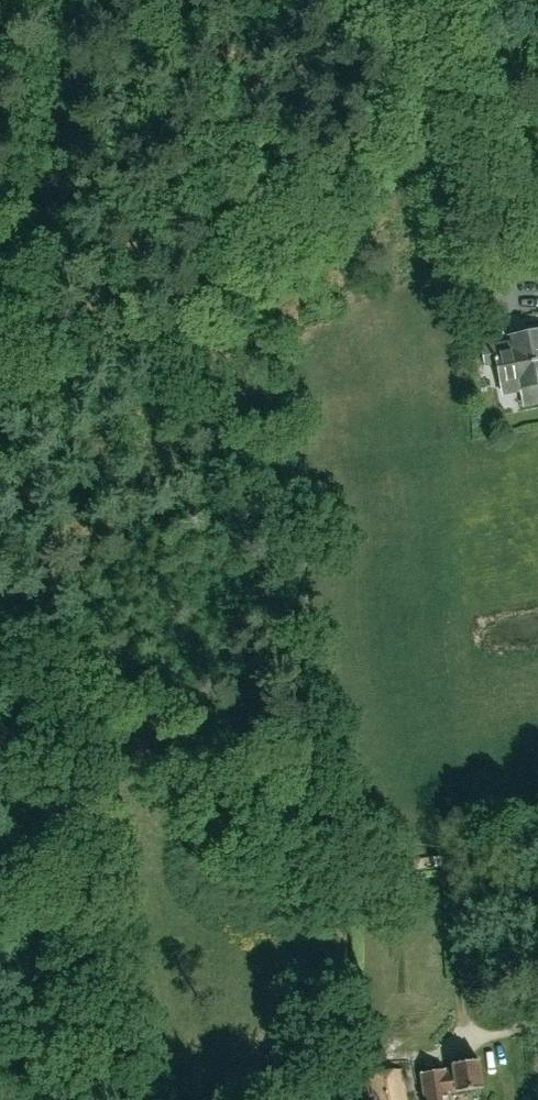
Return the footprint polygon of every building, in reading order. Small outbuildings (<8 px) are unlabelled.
[(481,346),(485,367),(497,364),(501,383),(519,379),(521,388),(537,385),(537,332),(510,338),(511,340),(481,346)] [(452,1064),(454,1074),(446,1075),(445,1070),(421,1074),(425,1099),(449,1099),(448,1092),(481,1087),(477,1060),(452,1064)] [(399,1072),(369,1076),(372,1099),(403,1099),(399,1072)]
